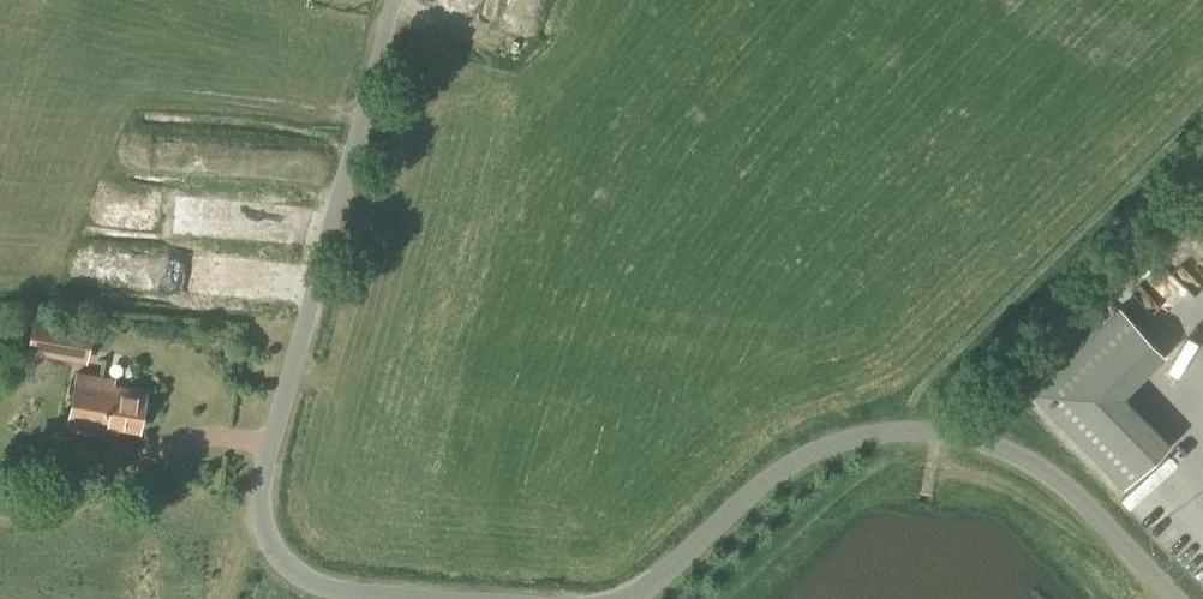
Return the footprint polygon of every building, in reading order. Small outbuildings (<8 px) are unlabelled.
[(1202,243),(1193,252),(1202,262),(1202,245),(1202,243)] [(1123,487),(1171,441),(1125,392),(1166,353),(1120,305),(1031,391),(1123,487)] [(87,364),(95,321),(35,310),(26,353),(87,364)] [(140,431),(147,389),(113,384),(114,379),(80,373),(71,423),(105,429),(106,425),(140,431)]
